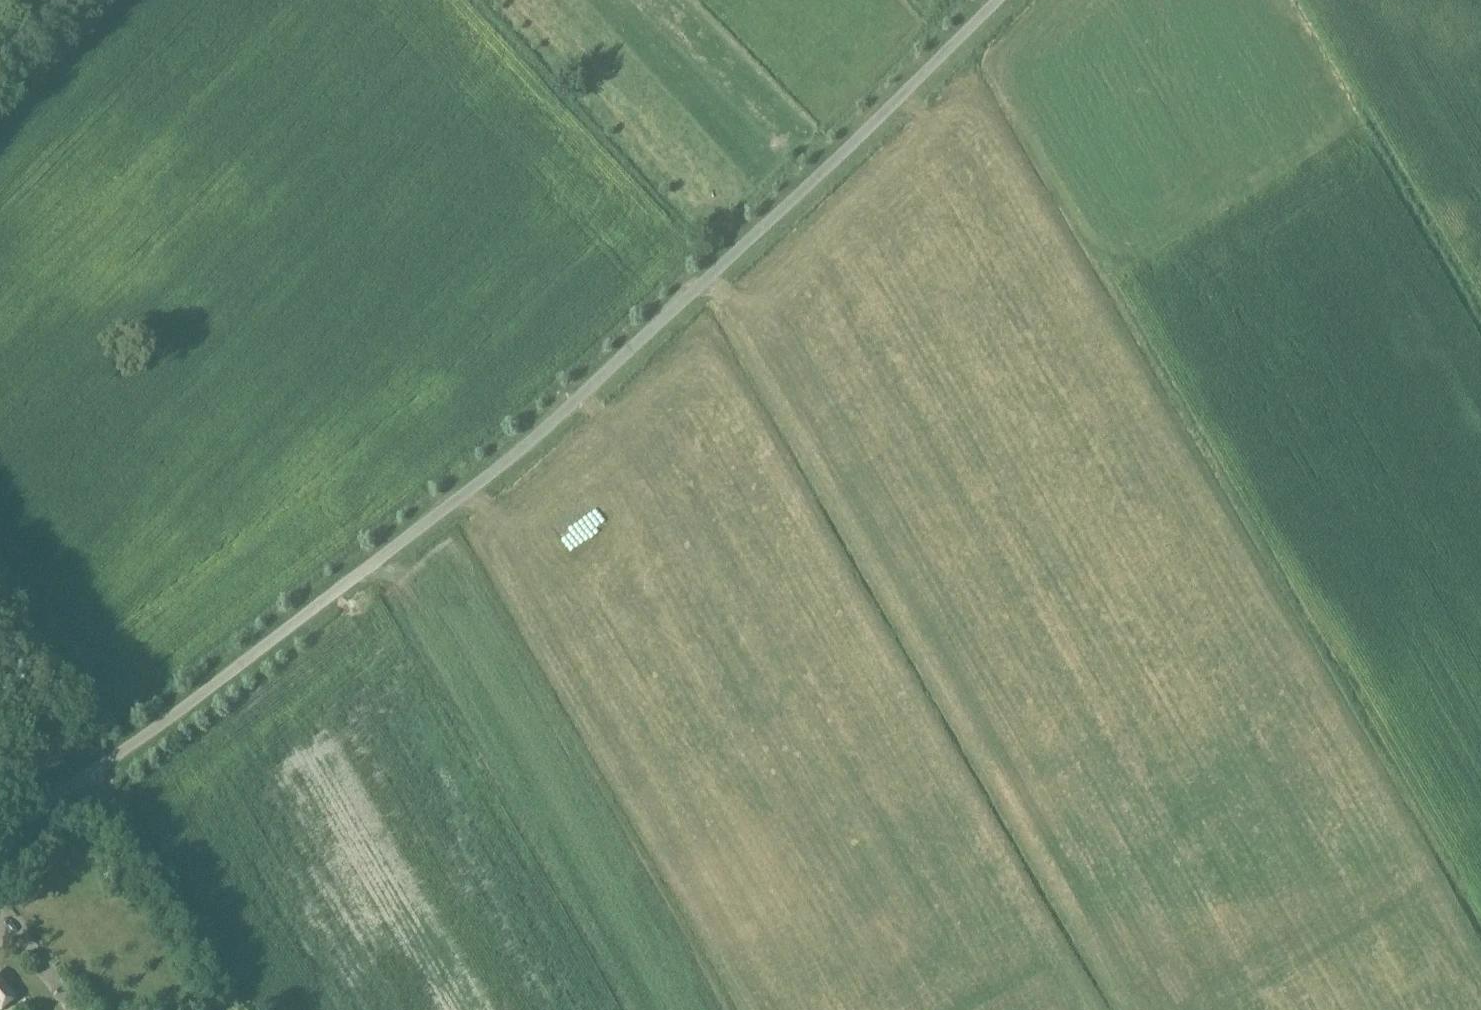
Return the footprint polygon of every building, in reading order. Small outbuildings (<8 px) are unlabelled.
[(19,1000),(0,976),(0,1009),(7,1009),(19,1000)]
